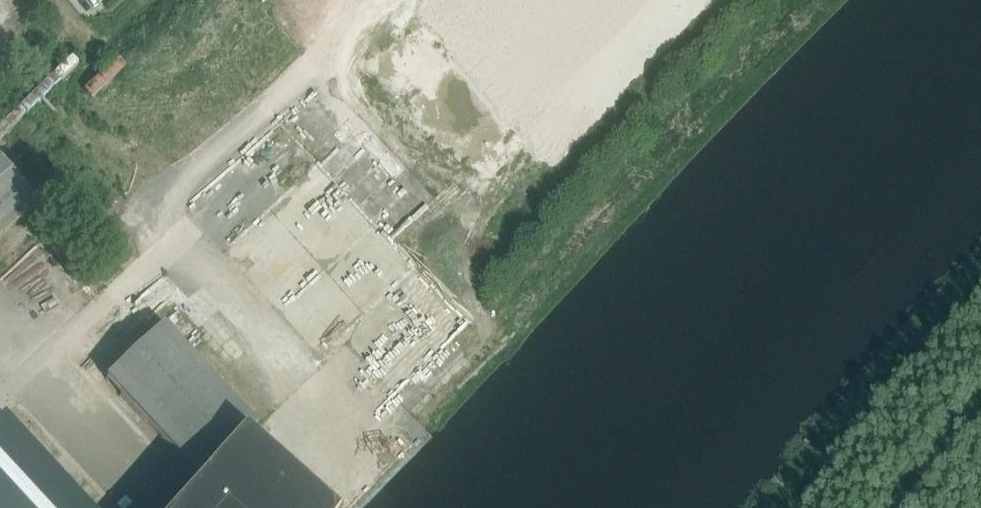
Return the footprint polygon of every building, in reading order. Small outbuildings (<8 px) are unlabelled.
[(36,205),(0,165),(0,237),(36,205)] [(246,439),(257,428),(164,328),(108,380),(204,483),(181,507),(322,507),(246,439)] [(4,418),(0,422),(0,507),(87,507),(4,418)]
